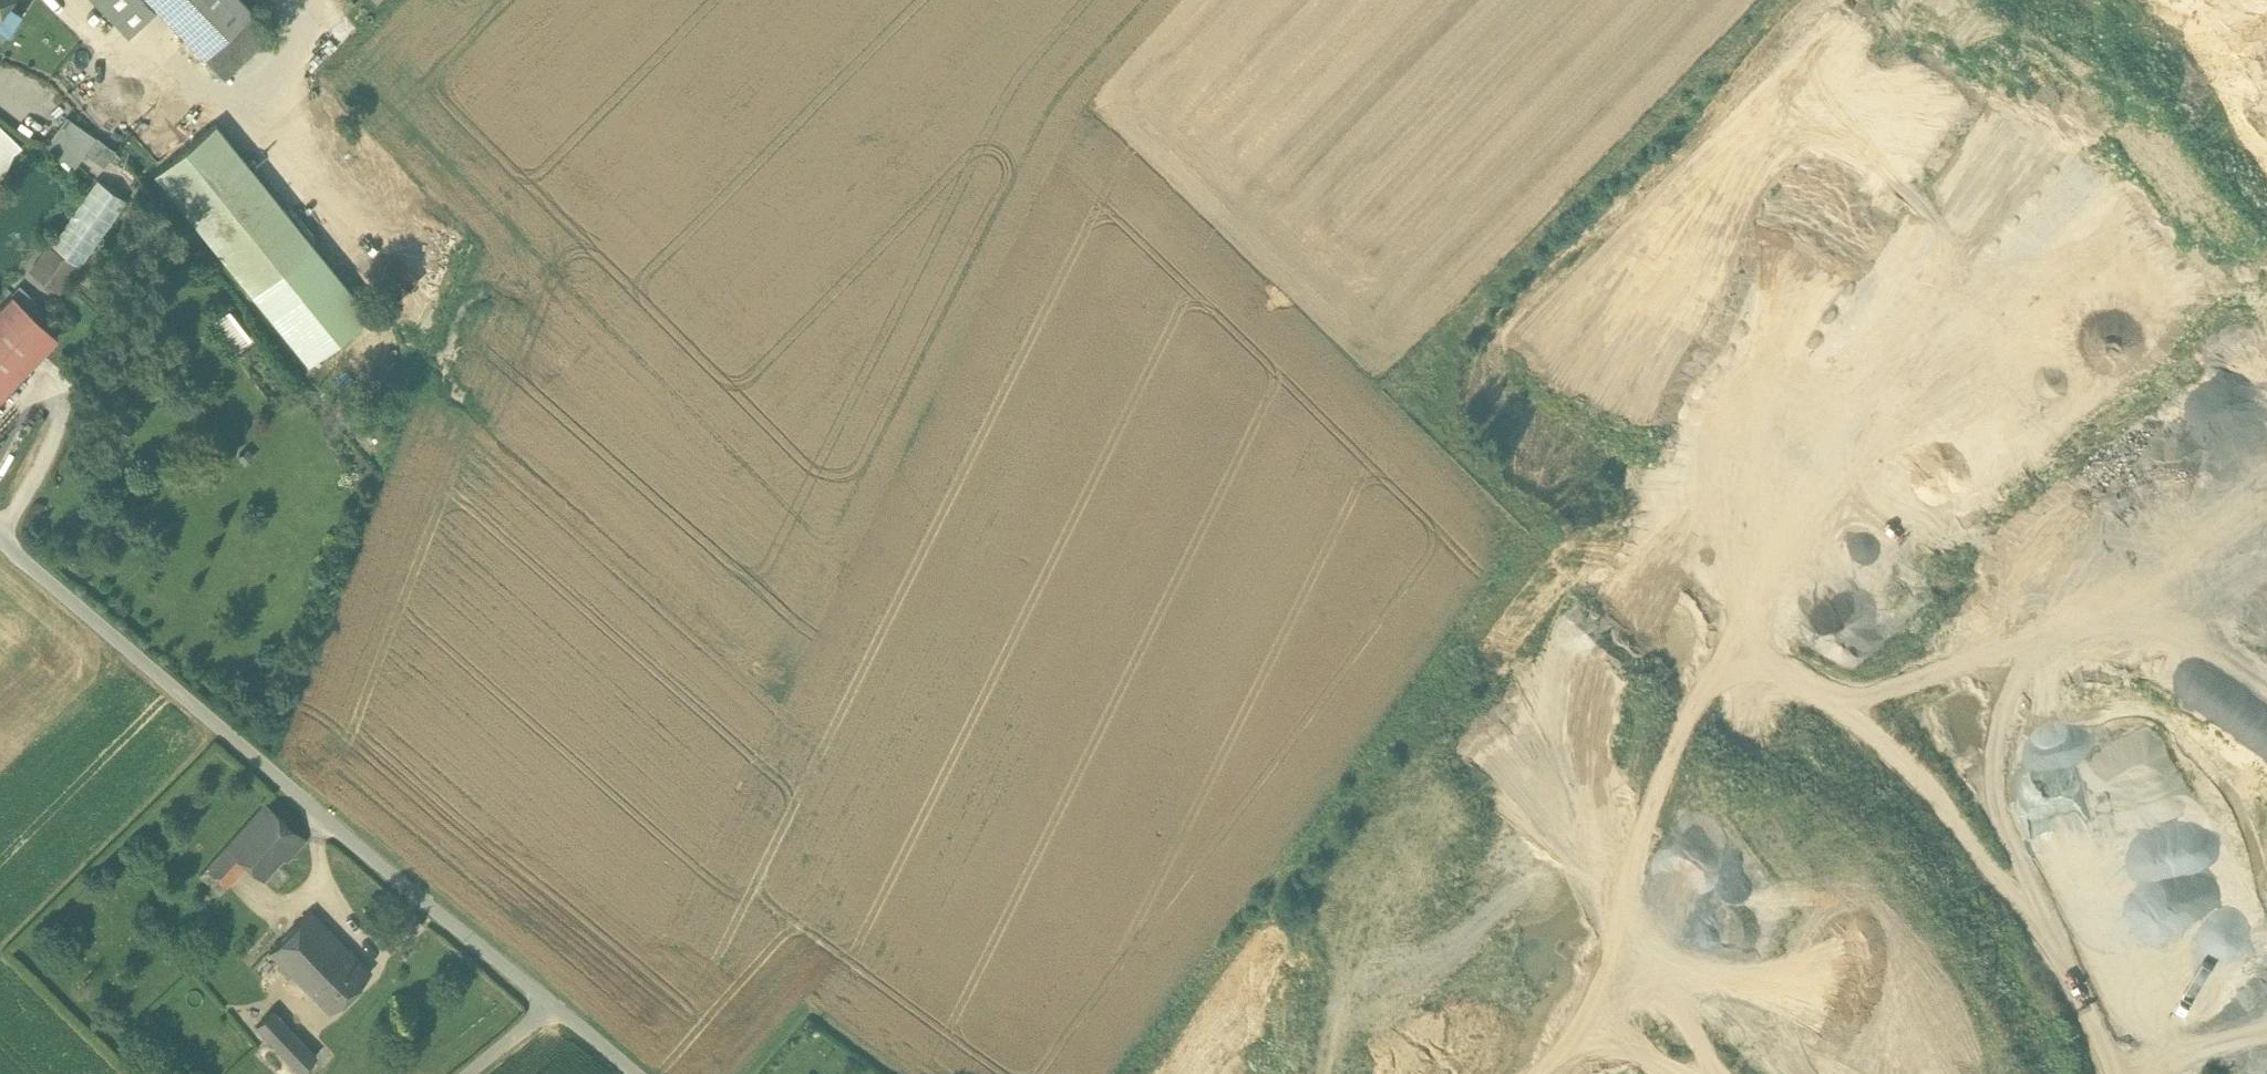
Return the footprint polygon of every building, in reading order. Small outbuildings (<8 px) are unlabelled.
[(110,16),(127,0),(95,0),(110,16)] [(158,7),(151,0),(127,0),(110,16),(129,34),(158,7)] [(243,0),(151,0),(158,7),(204,55),(253,10),(243,0)] [(378,0),(353,0),(365,12),(378,0)] [(253,10),(204,55),(223,75),(268,32),(253,10)] [(0,13),(0,34),(2,35),(11,20),(0,13)] [(95,136),(66,116),(46,144),(75,165),(95,136)] [(313,243),(216,122),(155,172),(253,293),(313,243)] [(11,152),(20,143),(0,124),(0,182),(11,152)] [(123,198),(97,180),(50,246),(75,264),(123,198)] [(75,264),(50,246),(37,264),(53,277),(50,282),(58,288),(75,264)] [(58,335),(13,293),(0,307),(0,397),(58,335)] [(236,347),(250,336),(229,309),(215,320),(236,347)] [(265,802),(226,845),(246,863),(264,879),(283,857),(287,860),(306,839),(265,802)] [(226,845),(207,866),(227,884),(246,863),(226,845)] [(227,884),(207,866),(200,874),(220,892),(227,884)] [(355,956),(309,910),(269,951),(330,1011),(371,971),(356,956),(355,956)] [(318,1056),(272,1009),(256,1024),(302,1072),(318,1056)]
